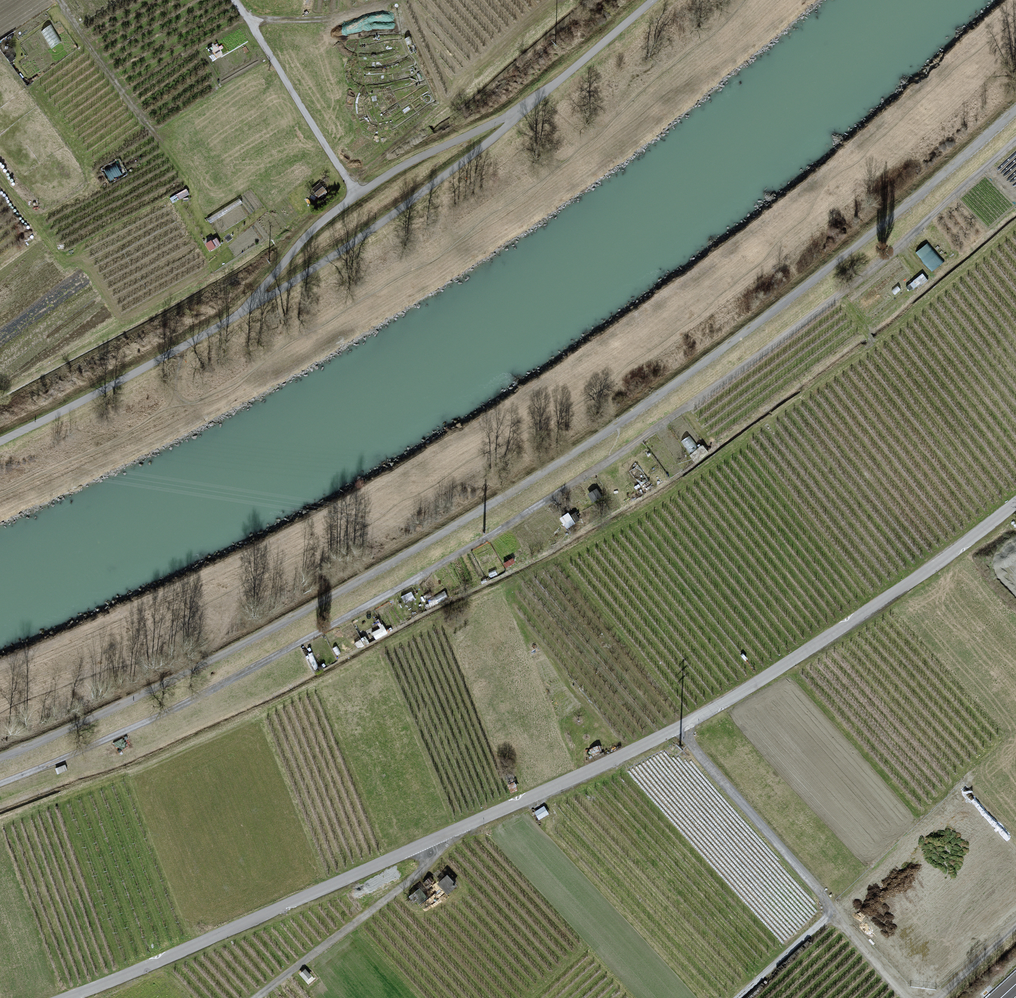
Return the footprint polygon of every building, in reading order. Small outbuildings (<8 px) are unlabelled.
[(58,15),(14,45),(16,51),(18,52),(63,21),(62,19),(58,15)] [(928,241),(916,251),(932,270),(944,260),(928,241)] [(447,874),(437,883),(446,895),(457,886),(447,874)]
